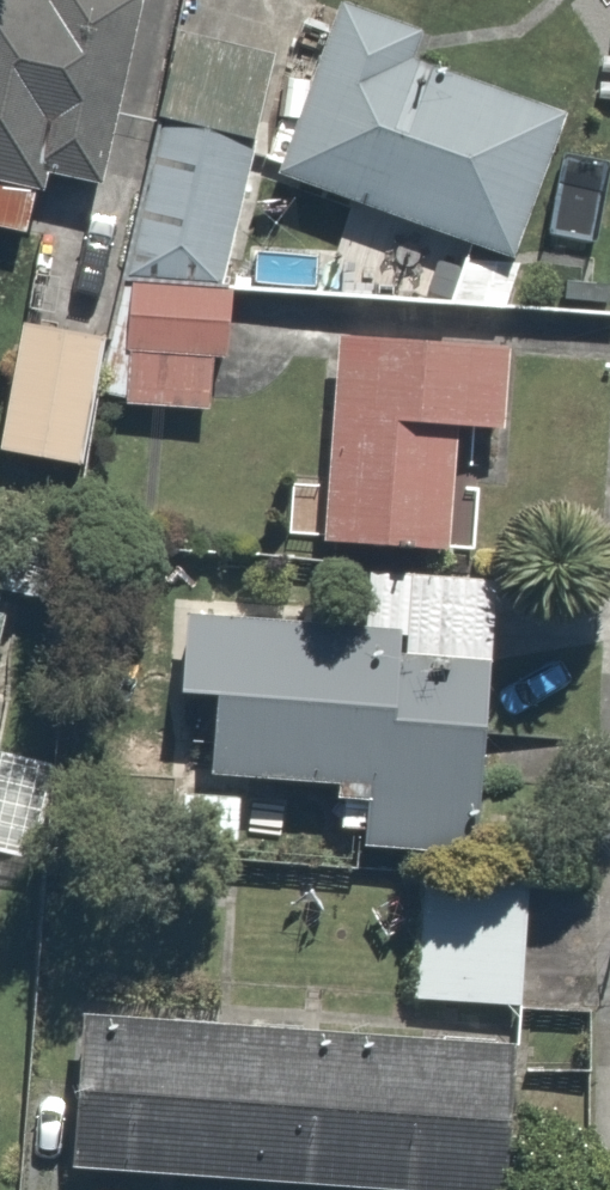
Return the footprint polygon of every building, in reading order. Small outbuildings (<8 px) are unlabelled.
[(35,0),(0,0),(0,236),(23,241),(41,166),(103,181),(144,0),(59,0),(58,5),(35,0)] [(243,0),(176,0),(106,330),(92,400),(202,423),(288,9),(243,0)] [(363,0),(335,0),(272,178),(508,262),(561,114),(421,64),(435,26),(363,0)] [(106,330),(21,312),(0,411),(0,452),(77,468),(92,400),(106,330)] [(510,351),(334,341),(325,480),(285,477),(281,538),(476,550),(480,482),(460,481),(463,429),(505,432),(510,351)] [(0,612),(0,690),(17,615),(0,612)] [(492,652),(186,621),(179,696),(219,700),(212,770),(347,783),(342,834),(472,847),(492,652)] [(248,793),(160,786),(155,850),(243,857),(248,793)] [(536,878),(421,869),(411,999),(526,1008),(536,878)] [(87,1023),(76,1169),(356,1189),(501,1189),(512,1055),(87,1023)]
